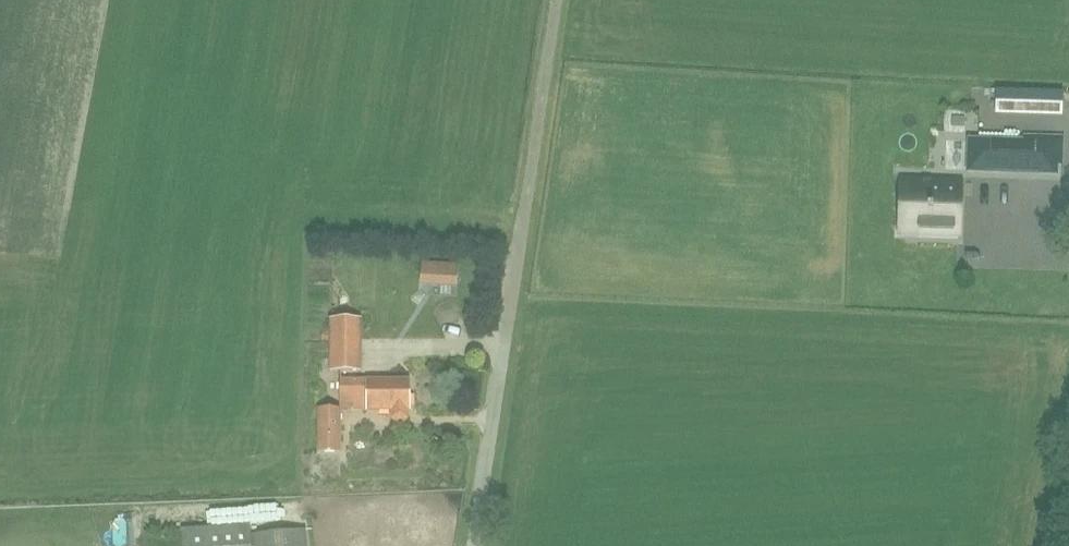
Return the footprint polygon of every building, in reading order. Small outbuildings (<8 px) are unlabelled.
[(998,89),(998,108),(1060,110),(1060,91),(998,89)] [(1057,177),(1058,166),(1058,142),(1023,141),(967,139),(966,174),(1057,177)] [(1028,179),(991,178),(990,231),(1027,232),(1028,179)] [(901,233),(919,234),(960,235),(962,185),(903,182),(902,218),(901,233)] [(330,371),(361,371),(361,319),(330,319),(330,371)] [(340,409),(340,410),(366,410),(366,411),(392,411),(392,418),(395,422),(403,422),(407,418),(407,411),(410,411),(410,380),(340,380),(340,409)] [(340,452),(340,410),(340,409),(318,408),(318,452),(340,452)] [(305,530),(251,535),(250,526),(181,529),(182,545),(307,545),(305,530)]
